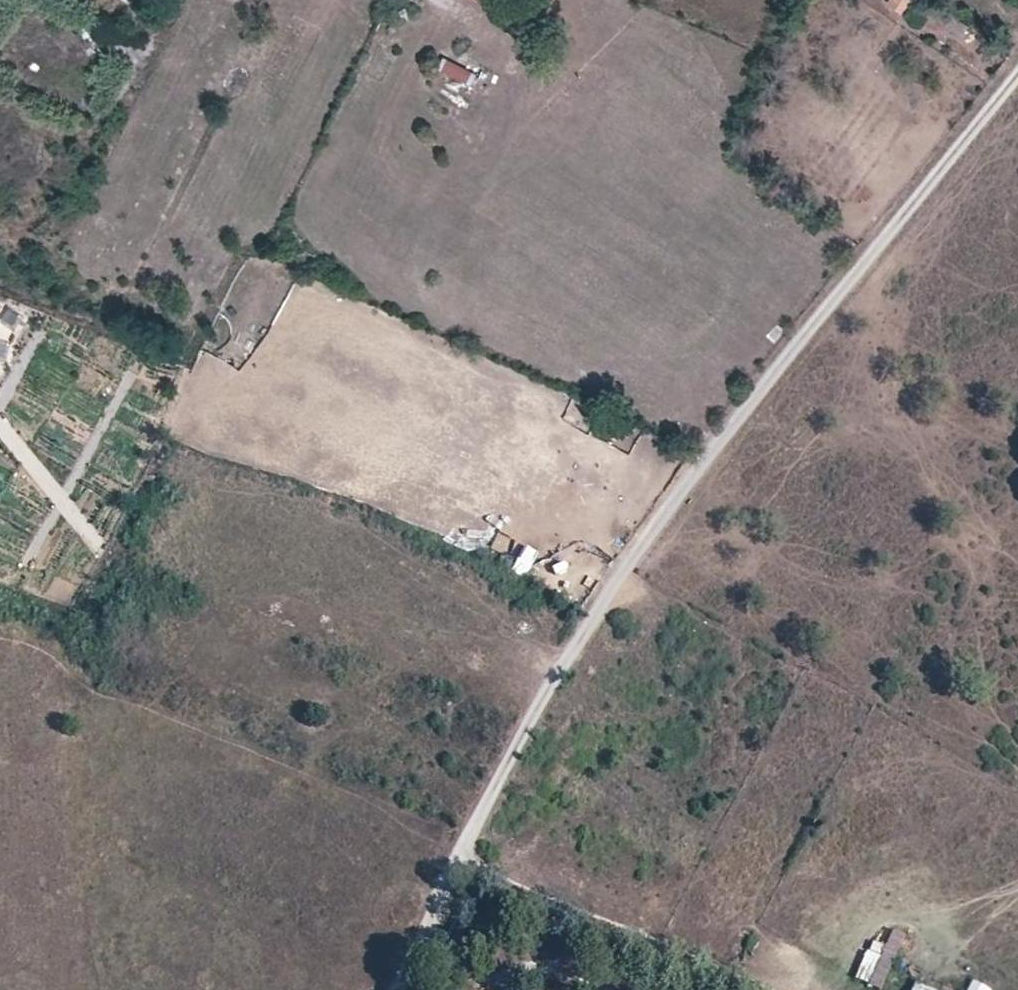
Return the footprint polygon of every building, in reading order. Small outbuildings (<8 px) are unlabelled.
[(888,2),(905,12),(914,0),(889,0),(888,2)] [(442,56),(437,73),(473,85),(479,67),(442,56)] [(894,928),(871,984),(882,988),(905,932),(894,928)] [(969,989),(992,989),(973,981),(969,989)]
